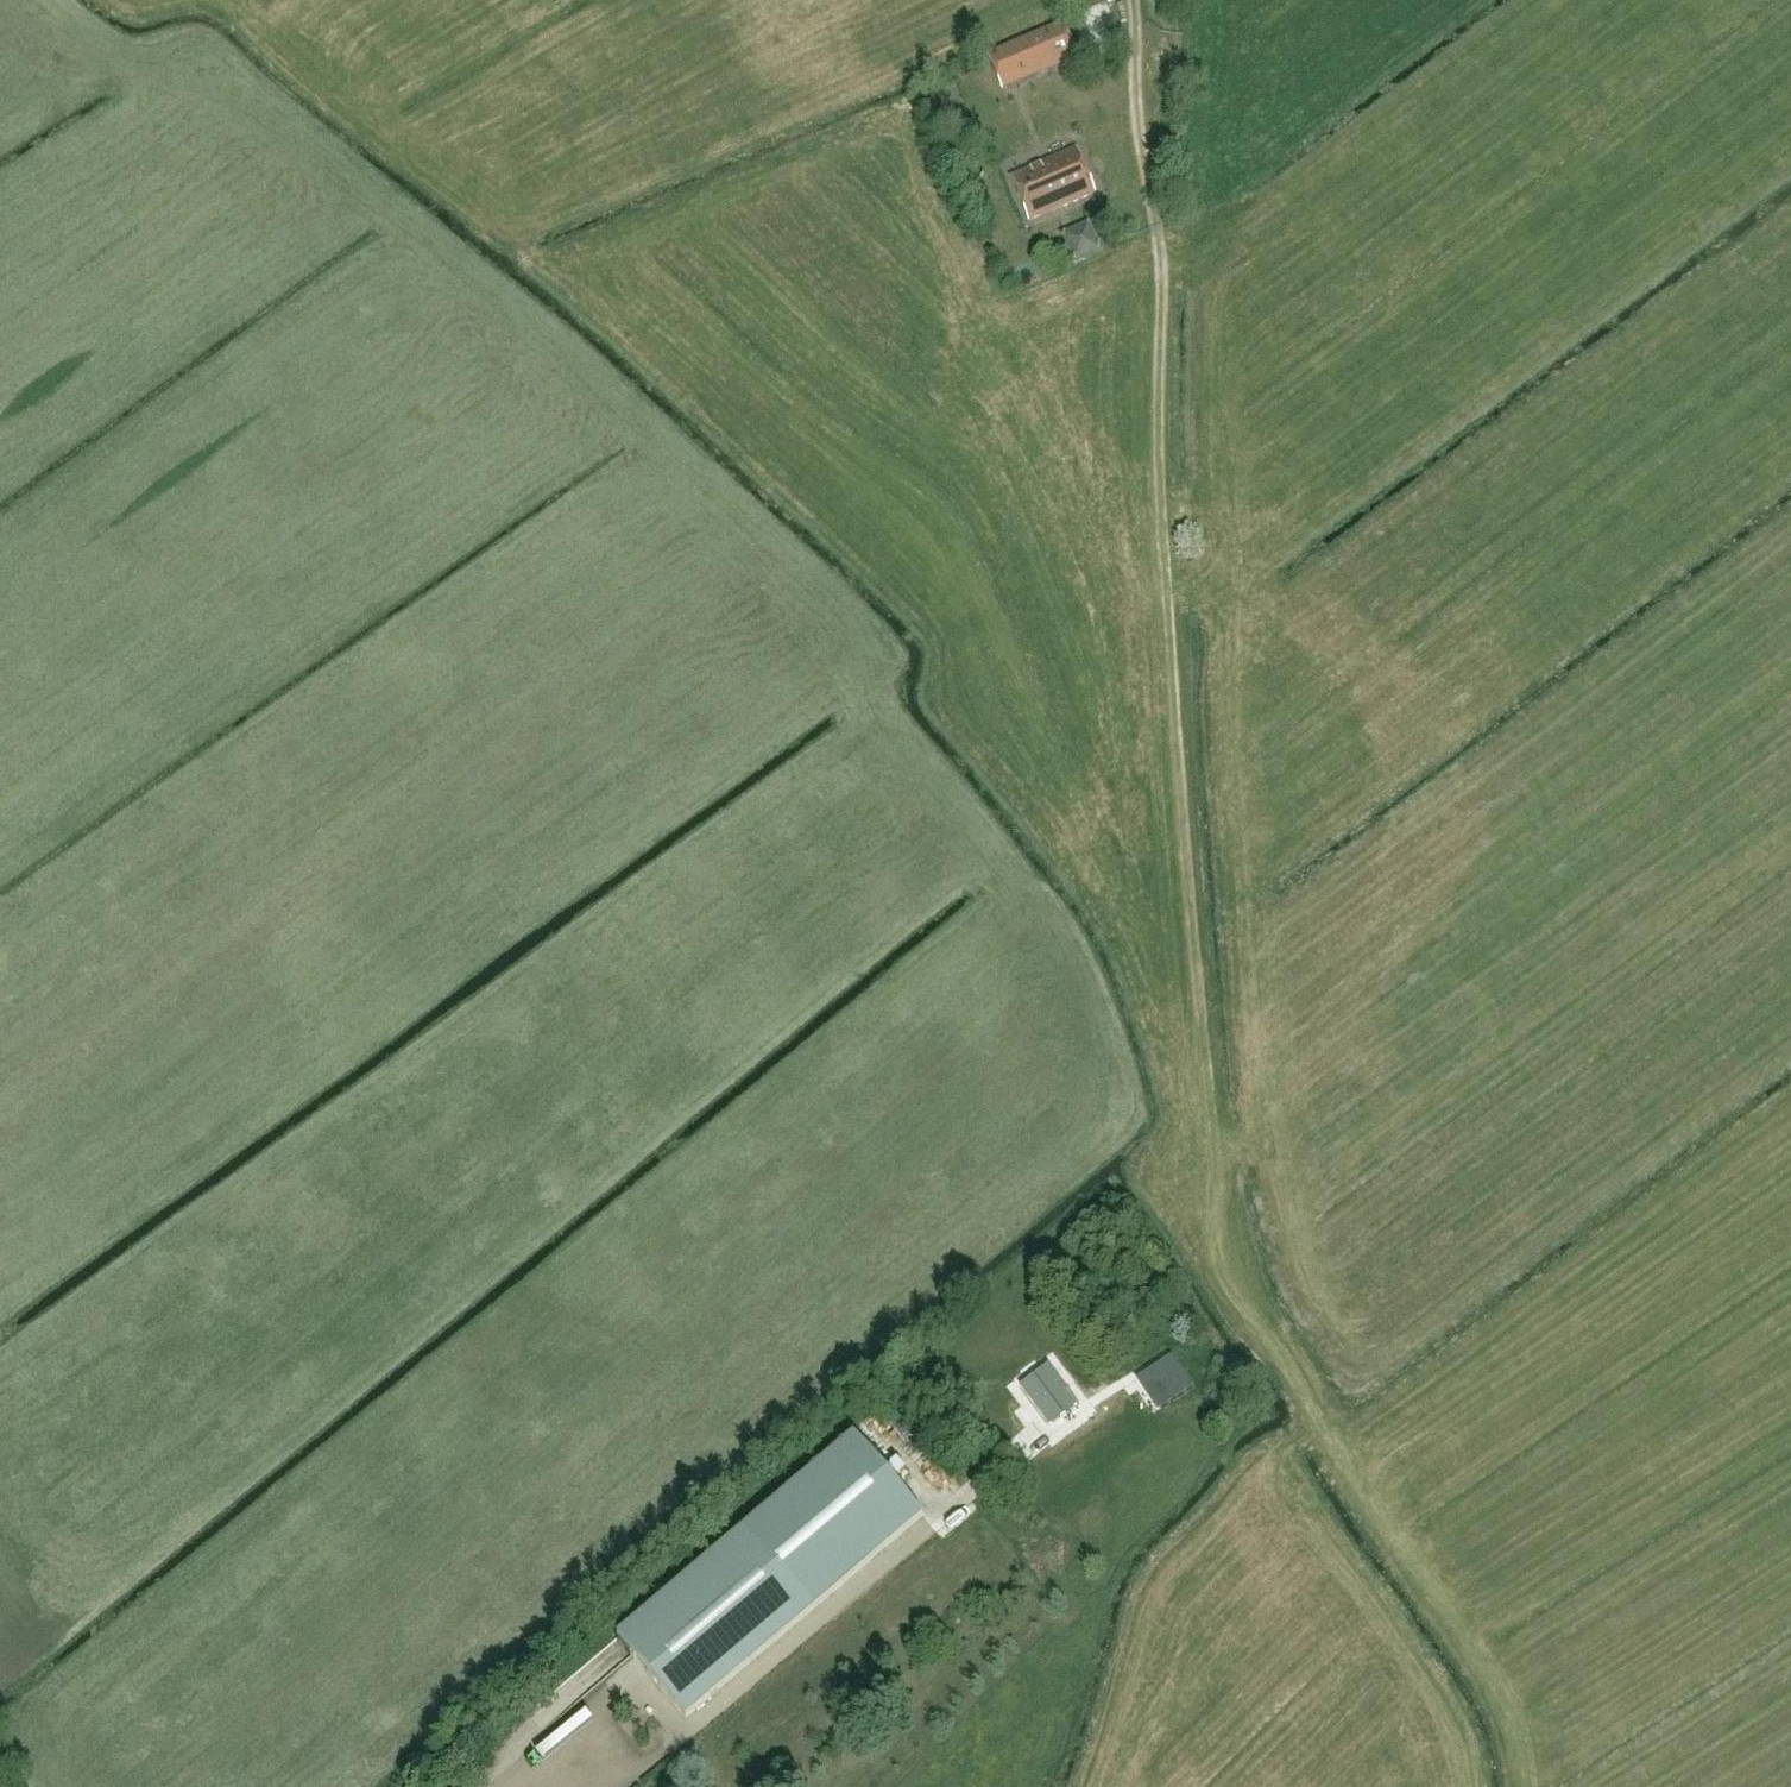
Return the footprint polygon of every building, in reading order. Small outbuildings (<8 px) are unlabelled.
[(1008,48),(1020,77),(1055,62),(1057,66),(1075,58),(1063,30),(1045,37),(1043,33),(1008,48)] [(1094,193),(1076,149),(1010,177),(1029,221),(1094,193)] [(1089,225),(1064,236),(1074,261),(1099,250),(1089,225)] [(1161,1408),(1192,1387),(1171,1356),(1141,1377),(1161,1408)] [(855,1435),(618,1634),(690,1717),(922,1516),(855,1435)]
